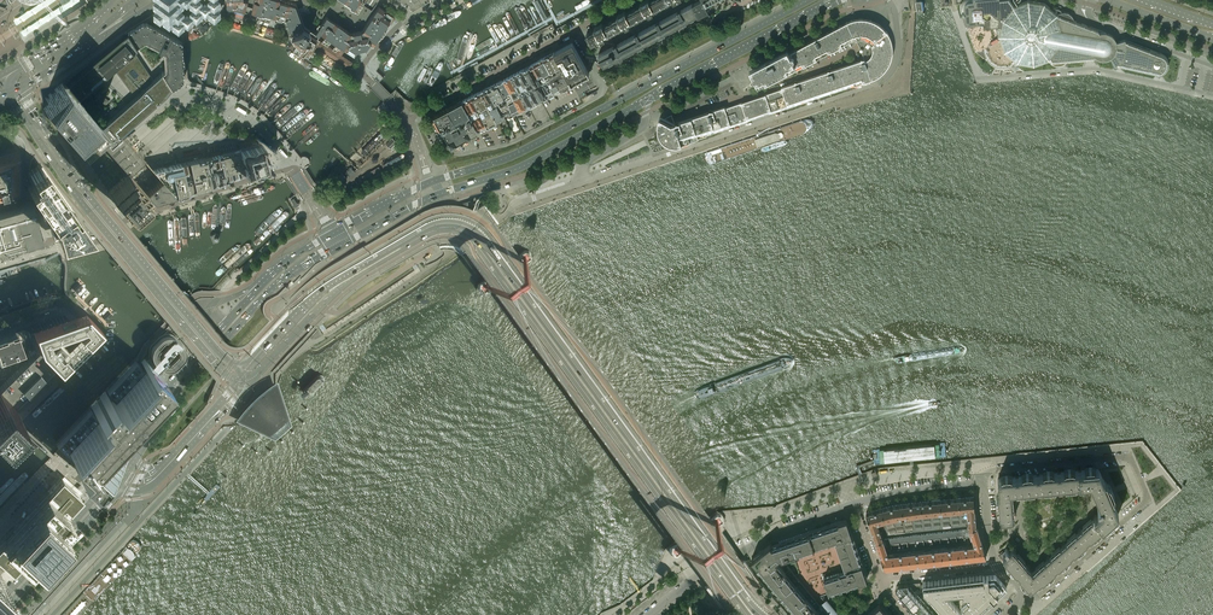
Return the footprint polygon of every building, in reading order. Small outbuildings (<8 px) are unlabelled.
[(57,22),(87,2),(85,0),(80,0),(72,5),(54,17),(57,22)] [(152,1),(153,5),(153,7),(153,11),(153,15),(153,18),(159,21),(172,28),(178,31),(184,27),(187,26),(193,22),(196,20),(202,16),(204,15),(207,16),(214,19),(220,16),(220,8),(220,5),(219,0),(152,0),(152,1)] [(373,0),(226,0),(226,6),(226,10),(243,16),(245,11),(247,12),(250,13),(249,17),(258,20),(259,16),(261,16),(260,20),(268,23),(270,19),(270,16),(274,18),(274,19),(275,22),(285,19),(284,18),(285,18),(288,27),(291,36),(293,36),(288,42),(308,55),(315,45),(316,44),(315,44),(316,43),(335,56),(334,57),(337,59),(342,52),(344,48),(346,50),(345,52),(354,57),(357,53),(357,50),(364,49),(367,51),(378,35),(380,35),(381,36),(394,17),(384,9),(385,8),(373,0)] [(596,41),(597,42),(606,38),(604,35),(623,25),(624,24),(625,26),(626,27),(630,25),(630,24),(629,22),(630,21),(646,12),(648,12),(649,14),(650,14),(653,12),(653,11),(652,10),(653,8),(669,0),(645,0),(640,3),(641,4),(640,5),(626,12),(625,11),(617,15),(618,17),(612,20),(603,25),(602,23),(594,27),(595,29),(586,34),(591,44),(596,41)] [(708,10),(707,9),(724,0),(698,0),(696,2),(692,3),(698,14),(699,15),(702,13),(708,10)] [(1111,35),(1110,34),(1108,33),(1074,20),(1072,16),(1071,15),(1070,14),(1069,13),(1067,12),(1066,12),(1064,11),(1062,12),(1061,12),(1057,13),(1045,3),(1045,2),(1044,3),(1029,0),(1027,0),(1014,5),(1011,0),(963,0),(962,1),(961,2),(961,3),(960,4),(960,6),(960,7),(960,8),(960,9),(960,10),(965,23),(967,23),(976,49),(975,49),(975,50),(985,58),(987,57),(988,58),(989,60),(991,63),(994,65),(998,66),(1000,67),(1003,66),(1008,66),(1012,66),(1013,66),(1015,65),(1017,62),(1033,65),(1034,65),(1034,64),(1049,59),(1051,61),(1053,63),(1056,64),(1059,64),(1062,63),(1064,62),(1066,60),(1098,58),(1100,58),(1101,58),(1102,59),(1104,59),(1105,58),(1107,58),(1108,58),(1109,57),(1110,57),(1115,64),(1157,73),(1160,73),(1162,73),(1164,72),(1165,70),(1167,69),(1168,67),(1168,64),(1168,62),(1168,60),(1168,59),(1167,58),(1166,57),(1166,56),(1165,55),(1164,55),(1164,54),(1163,54),(1162,54),(1125,39),(1116,42),(1115,40),(1115,38),(1114,38),(1114,37),(1113,36),(1112,35),(1111,35)] [(659,36),(666,33),(665,31),(680,23),(681,25),(687,21),(686,20),(698,14),(692,3),(681,9),(680,9),(677,10),(678,11),(660,21),(659,20),(656,22),(657,22),(638,32),(638,31),(635,33),(635,34),(617,44),(617,43),(614,44),(614,45),(598,54),(600,58),(599,58),(600,61),(602,61),(604,64),(616,58),(617,59),(623,56),(623,54),(637,46),(638,48),(645,44),(644,43),(659,35),(659,36)] [(178,26),(169,22),(166,20),(165,22),(159,19),(159,17),(157,15),(157,14),(156,14),(146,20),(146,21),(146,22),(153,25),(179,39),(180,38),(182,38),(182,37),(181,36),(181,35),(181,34),(180,34),(179,33),(179,32),(178,32),(177,31),(176,33),(174,32),(175,30),(176,30),(178,26)] [(786,72),(850,38),(852,37),(856,36),(860,37),(860,38),(863,40),(864,39),(865,38),(867,41),(882,30),(880,29),(879,27),(877,26),(876,25),(875,24),(873,23),(871,22),(870,21),(868,20),(866,20),(863,19),(861,18),(858,18),(855,18),(852,18),(850,19),(847,20),(844,21),(842,22),(811,38),(784,52),(782,49),(745,69),(748,75),(747,75),(746,76),(746,77),(746,78),(747,79),(748,79),(748,80),(750,79),(753,85),(755,88),(778,76),(779,76),(779,75),(779,74),(779,73),(778,72),(783,69),(784,73),(786,72)] [(184,63),(183,57),(182,56),(182,41),(179,39),(153,25),(146,22),(145,22),(143,22),(128,31),(137,47),(145,42),(145,41),(149,40),(149,42),(156,46),(157,48),(161,50),(163,48),(164,49),(167,53),(167,54),(166,54),(166,67),(167,67),(167,68),(165,72),(168,77),(169,77),(169,78),(171,80),(169,81),(172,86),(183,79),(183,64),(184,63)] [(88,66),(66,85),(114,138),(115,139),(119,136),(121,133),(126,129),(157,163),(158,170),(165,169),(163,161),(168,146),(153,129),(149,124),(141,116),(166,94),(168,92),(171,89),(172,89),(162,73),(160,75),(139,51),(126,30),(104,51),(90,64),(88,66)] [(892,46),(892,44),(892,42),(891,40),(891,39),(890,38),(890,37),(889,36),(882,30),(867,41),(869,43),(871,47),(871,50),(871,52),(871,55),(869,57),(868,59),(867,60),(865,60),(864,61),(863,59),(862,59),(861,59),(860,59),(860,60),(847,64),(854,85),(871,79),(876,77),(878,76),(879,75),(880,75),(881,74),(883,72),(884,71),(885,70),(886,68),(887,67),(888,65),(889,64),(890,62),(891,60),(891,59),(892,57),(892,55),(892,53),(892,51),(893,49),(892,48),(892,46)] [(554,52),(571,83),(590,74),(572,42),(559,49),(554,52)] [(554,52),(544,57),(561,88),(562,90),(572,84),(571,83),(554,52)] [(544,57),(537,61),(554,92),(555,92),(556,93),(561,90),(560,88),(561,88),(544,57)] [(537,61),(530,65),(547,95),(548,96),(549,97),(554,94),(554,93),(554,92),(537,61)] [(854,85),(847,64),(830,70),(829,70),(828,70),(827,70),(827,71),(814,75),(821,96),(854,85)] [(530,65),(524,68),(540,99),(541,99),(542,100),(546,98),(547,96),(546,96),(547,95),(530,65)] [(524,68),(517,72),(534,102),(535,102),(534,101),(539,98),(539,99),(540,99),(524,68)] [(517,72),(511,75),(527,106),(528,105),(528,104),(533,102),(533,103),(534,102),(517,72)] [(511,75),(504,78),(520,109),(527,106),(511,75)] [(821,96),(814,75),(797,81),(796,81),(795,81),(794,82),(781,87),(782,88),(788,107),(821,96)] [(504,78),(497,82),(514,113),(520,109),(504,78)] [(497,82),(488,87),(505,117),(514,113),(497,82)] [(65,86),(63,85),(47,99),(45,101),(43,103),(42,104),(68,133),(74,140),(88,161),(104,146),(112,140),(102,129),(95,121),(79,102),(65,86)] [(482,90),(498,121),(499,123),(506,119),(505,117),(488,87),(482,90)] [(788,107),(782,88),(757,97),(763,112),(769,110),(769,112),(770,113),(771,113),(788,107)] [(498,121),(482,90),(472,95),(489,126),(489,125),(491,126),(494,124),(495,122),(498,121)] [(472,95),(463,100),(479,130),(489,126),(472,95)] [(762,112),(763,112),(757,97),(725,108),(732,126),(756,118),(757,118),(757,117),(757,116),(757,114),(762,112)] [(479,130),(463,100),(435,115),(444,130),(459,122),(462,127),(468,124),(473,134),(479,130)] [(732,126),(725,108),(724,106),(712,110),(711,110),(710,110),(709,110),(708,111),(691,117),(698,138),(732,126)] [(698,138),(691,117),(678,121),(677,121),(676,121),(676,122),(675,122),(675,123),(672,114),(665,118),(661,116),(660,117),(659,118),(659,119),(659,120),(658,121),(658,122),(658,123),(658,124),(658,125),(657,125),(657,126),(658,128),(658,130),(658,131),(658,132),(659,133),(660,135),(660,136),(661,136),(662,138),(664,140),(666,142),(668,142),(670,143),(671,144),(673,144),(675,144),(677,144),(679,144),(681,143),(698,138)] [(459,122),(444,130),(449,140),(452,146),(473,134),(468,124),(462,127),(459,122)] [(178,197),(155,171),(145,161),(121,133),(119,136),(115,139),(114,138),(112,140),(104,146),(88,161),(109,193),(127,214),(133,209),(148,195),(155,204),(178,197)] [(365,154),(379,140),(375,136),(361,150),(365,154)] [(396,142),(392,138),(386,144),(390,148),(396,142)] [(18,151),(18,148),(15,146),(0,150),(0,196),(16,192),(17,192),(17,191),(17,190),(18,151)] [(241,150),(240,151),(245,175),(247,175),(247,173),(248,172),(249,173),(248,174),(251,173),(252,173),(253,173),(253,172),(262,169),(262,170),(263,169),(267,167),(267,168),(268,167),(269,165),(268,165),(267,161),(267,160),(266,160),(264,153),(264,151),(263,151),(262,148),(262,147),(260,146),(259,146),(259,147),(256,147),(254,147),(254,148),(251,149),(251,148),(250,148),(250,149),(247,150),(247,149),(245,150),(241,151),(241,150)] [(33,173),(30,175),(47,201),(45,210),(50,217),(53,229),(57,234),(73,230),(76,239),(90,234),(33,147),(31,148),(31,166),(34,166),(33,173)] [(245,175),(240,151),(233,152),(240,177),(245,175)] [(240,177),(233,152),(227,154),(234,179),(240,177)] [(234,179),(227,154),(221,156),(227,181),(234,179)] [(221,156),(213,157),(219,184),(227,181),(221,156)] [(213,157),(206,159),(212,186),(219,184),(213,157)] [(388,163),(385,157),(379,160),(382,166),(388,163)] [(212,186),(206,159),(198,161),(204,189),(212,186)] [(204,189),(198,161),(190,163),(193,177),(196,191),(204,189)] [(193,177),(190,163),(182,165),(185,179),(193,177)] [(188,194),(185,179),(182,165),(171,167),(165,169),(158,170),(155,171),(178,197),(188,194)] [(350,175),(354,171),(350,166),(346,171),(350,175)] [(344,179),(344,180),(346,178),(341,173),(334,180),(339,184),(344,179)] [(196,191),(193,177),(185,179),(188,194),(196,191)] [(292,197),(291,198),(290,199),(289,199),(289,200),(292,204),(291,204),(291,205),(291,206),(292,206),(293,207),(293,206),(294,206),(297,204),(297,203),(297,202),(296,202),(295,202),(293,198),(292,197)] [(33,203),(0,213),(0,250),(43,238),(33,203)] [(219,238),(217,234),(216,233),(215,233),(210,235),(213,242),(218,239),(219,238)] [(84,335),(89,329),(97,322),(82,307),(71,311),(64,314),(38,323),(29,326),(23,328),(30,348),(17,361),(8,364),(6,364),(0,366),(0,417),(12,405),(35,383),(61,358),(84,335)] [(23,328),(0,337),(0,357),(5,355),(7,360),(5,363),(6,364),(8,364),(17,361),(30,348),(23,328)] [(111,447),(149,393),(149,392),(149,393),(147,391),(162,375),(161,374),(162,373),(165,370),(168,370),(171,369),(173,368),(176,366),(182,359),(184,357),(184,355),(185,352),(184,349),(183,347),(178,341),(175,338),(170,336),(167,335),(166,335),(165,335),(164,336),(163,336),(162,337),(159,339),(153,345),(151,348),(151,350),(150,353),(151,357),(153,360),(153,361),(153,362),(151,364),(145,359),(142,362),(145,366),(143,368),(137,363),(134,360),(106,390),(110,393),(115,398),(114,399),(110,396),(107,399),(106,397),(103,395),(106,392),(105,391),(91,407),(92,408),(95,405),(97,407),(99,408),(96,411),(99,414),(98,416),(93,411),(90,408),(56,444),(61,449),(63,451),(69,456),(69,457),(74,461),(77,457),(81,460),(74,467),(89,480),(98,466),(111,447)] [(287,414),(280,392),(280,391),(279,386),(278,386),(277,384),(276,384),(276,380),(273,380),(271,380),(272,381),(265,389),(264,389),(264,390),(257,397),(256,397),(256,398),(250,405),(249,405),(249,406),(242,413),(241,413),(241,414),(235,421),(234,421),(234,422),(234,424),(238,423),(238,425),(243,426),(244,424),(245,424),(246,423),(266,433),(267,433),(269,434),(270,432),(271,433),(286,419),(287,417),(287,416),(286,414),(287,414)] [(1108,523),(1116,516),(1118,514),(1118,513),(1114,504),(1115,504),(1113,500),(1114,500),(1111,492),(1107,483),(1106,480),(1105,481),(1103,477),(1103,478),(1098,468),(1081,469),(1081,470),(1078,471),(1078,470),(1069,471),(1069,472),(1071,484),(1079,483),(1079,484),(1083,484),(1083,483),(1090,482),(1091,483),(1093,482),(1094,485),(1093,486),(1097,494),(1098,497),(1100,500),(1098,501),(1100,505),(1097,507),(1098,509),(1101,508),(1102,510),(1097,515),(1096,514),(1093,517),(1094,517),(1081,529),(1080,528),(1078,531),(1065,543),(1064,542),(1062,544),(1062,545),(1050,557),(1049,556),(1046,558),(1047,559),(1033,571),(1035,573),(1033,575),(1030,572),(1027,569),(1029,568),(1029,567),(1027,564),(1026,564),(1015,552),(1015,551),(1013,548),(1012,549),(1009,551),(1006,548),(1004,550),(1005,550),(1003,551),(999,554),(1003,559),(1005,558),(1005,559),(1005,560),(1016,573),(1017,573),(1019,575),(1018,576),(1021,578),(1030,589),(1031,589),(1038,582),(1039,583),(1042,580),(1042,581),(1045,579),(1056,569),(1055,568),(1058,566),(1058,567),(1061,565),(1071,555),(1071,554),(1073,552),(1074,553),(1076,551),(1087,541),(1087,540),(1089,538),(1090,539),(1101,530),(1103,527),(1102,527),(1105,524),(1106,525),(1108,523)] [(1071,484),(1069,472),(1069,471),(1060,472),(1060,473),(1057,473),(1057,472),(1039,474),(1039,475),(1036,475),(1036,474),(1022,475),(1018,476),(1019,477),(1015,477),(1015,476),(998,478),(998,479),(997,479),(998,489),(998,493),(997,493),(999,514),(1000,514),(1001,514),(1001,515),(999,515),(1000,522),(1005,521),(1007,521),(1010,521),(1009,517),(1013,516),(1014,516),(1014,512),(1013,512),(1011,491),(1008,492),(1008,489),(1011,488),(1016,487),(1016,489),(1016,491),(1020,490),(1020,489),(1037,487),(1037,488),(1041,488),(1041,487),(1058,485),(1058,486),(1062,486),(1062,485),(1071,484)] [(62,480),(47,496),(44,493),(36,500),(35,499),(9,527),(10,529),(2,537),(6,540),(0,547),(0,557),(10,566),(21,554),(25,558),(32,550),(34,551),(60,523),(59,521),(66,513),(62,510),(77,494),(62,480)] [(976,523),(974,508),(973,496),(958,498),(961,525),(965,525),(968,524),(969,526),(969,527),(977,525),(976,525),(976,523)] [(961,525),(958,498),(939,499),(942,527),(961,525)] [(942,527),(939,499),(920,501),(923,530),(942,527)] [(923,530),(920,501),(901,504),(905,532),(923,530)] [(905,532),(901,504),(891,505),(881,508),(888,534),(905,532)] [(888,534),(881,508),(866,512),(869,522),(871,528),(875,539),(875,540),(883,538),(882,536),(882,535),(885,534),(888,534)] [(846,518),(778,541),(771,544),(770,543),(751,558),(798,614),(840,614),(826,598),(822,602),(818,596),(821,593),(822,594),(867,579),(853,537),(846,518)] [(982,542),(979,534),(977,526),(969,527),(969,528),(966,529),(965,529),(955,530),(957,546),(965,545),(974,544),(982,542)] [(957,546),(955,530),(947,531),(951,560),(958,559),(957,546)] [(947,531),(939,532),(942,561),(951,560),(947,531)] [(939,532),(931,533),(934,562),(942,561),(939,532)] [(927,533),(923,534),(926,563),(934,562),(931,533),(927,533)] [(923,534),(915,535),(918,564),(926,563),(923,534)] [(908,535),(906,536),(910,565),(918,564),(915,535),(908,535)] [(910,565),(906,536),(890,538),(893,566),(910,565)] [(885,567),(893,566),(890,538),(888,538),(883,538),(875,540),(885,567)] [(986,556),(984,551),(982,542),(974,544),(965,545),(957,546),(958,559),(986,556)] [(995,573),(922,581),(923,589),(946,614),(974,614),(978,612),(1007,587),(995,573)] [(908,588),(908,583),(898,584),(898,585),(896,590),(900,595),(908,588)] [(904,600),(914,591),(910,586),(908,588),(900,595),(904,600)] [(909,605),(919,596),(914,591),(904,600),(909,605)] [(913,610),(923,601),(919,596),(909,605),(913,610)] [(917,614),(927,606),(923,601),(913,610),(917,614)] [(879,603),(866,614),(890,614),(879,603)] [(932,611),(927,606),(917,614),(927,614),(932,611)]
